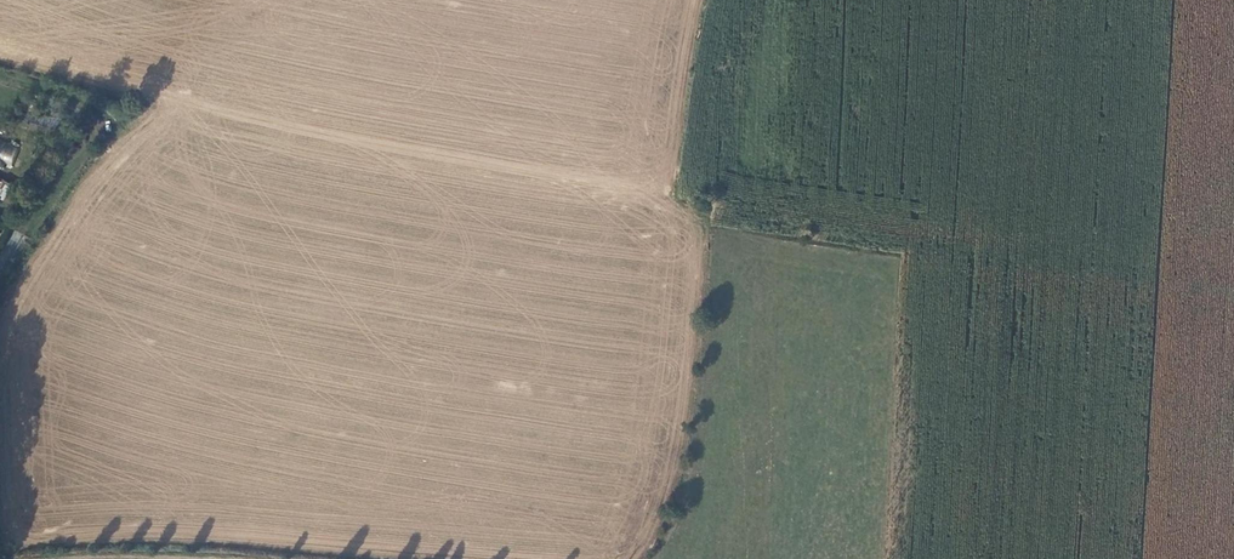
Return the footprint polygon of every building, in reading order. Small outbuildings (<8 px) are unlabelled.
[(18,147),(0,139),(0,159),(11,164),(18,147)] [(21,212),(30,200),(0,179),(0,197),(21,212)]
